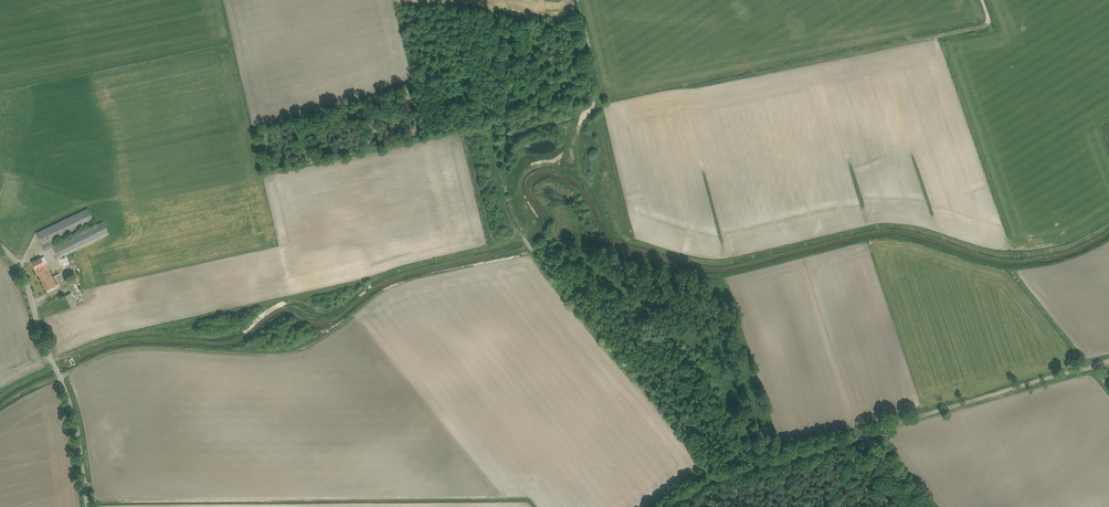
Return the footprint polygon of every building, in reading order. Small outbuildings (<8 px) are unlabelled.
[(57,242),(55,238),(94,220),(88,208),(36,233),(45,250),(52,246),(58,258),(109,234),(103,222),(54,246),(53,245),(55,243),(57,242)] [(48,267),(46,263),(47,262),(44,256),(32,262),(37,272),(48,267)] [(58,260),(63,270),(67,268),(65,266),(70,263),(67,256),(58,260)] [(48,267),(37,272),(46,290),(56,285),(48,267)] [(81,279),(76,281),(67,286),(71,293),(65,295),(71,307),(86,300),(80,288),(78,285),(83,283),(81,279)] [(18,367),(21,374),(37,366),(33,359),(18,367)]
